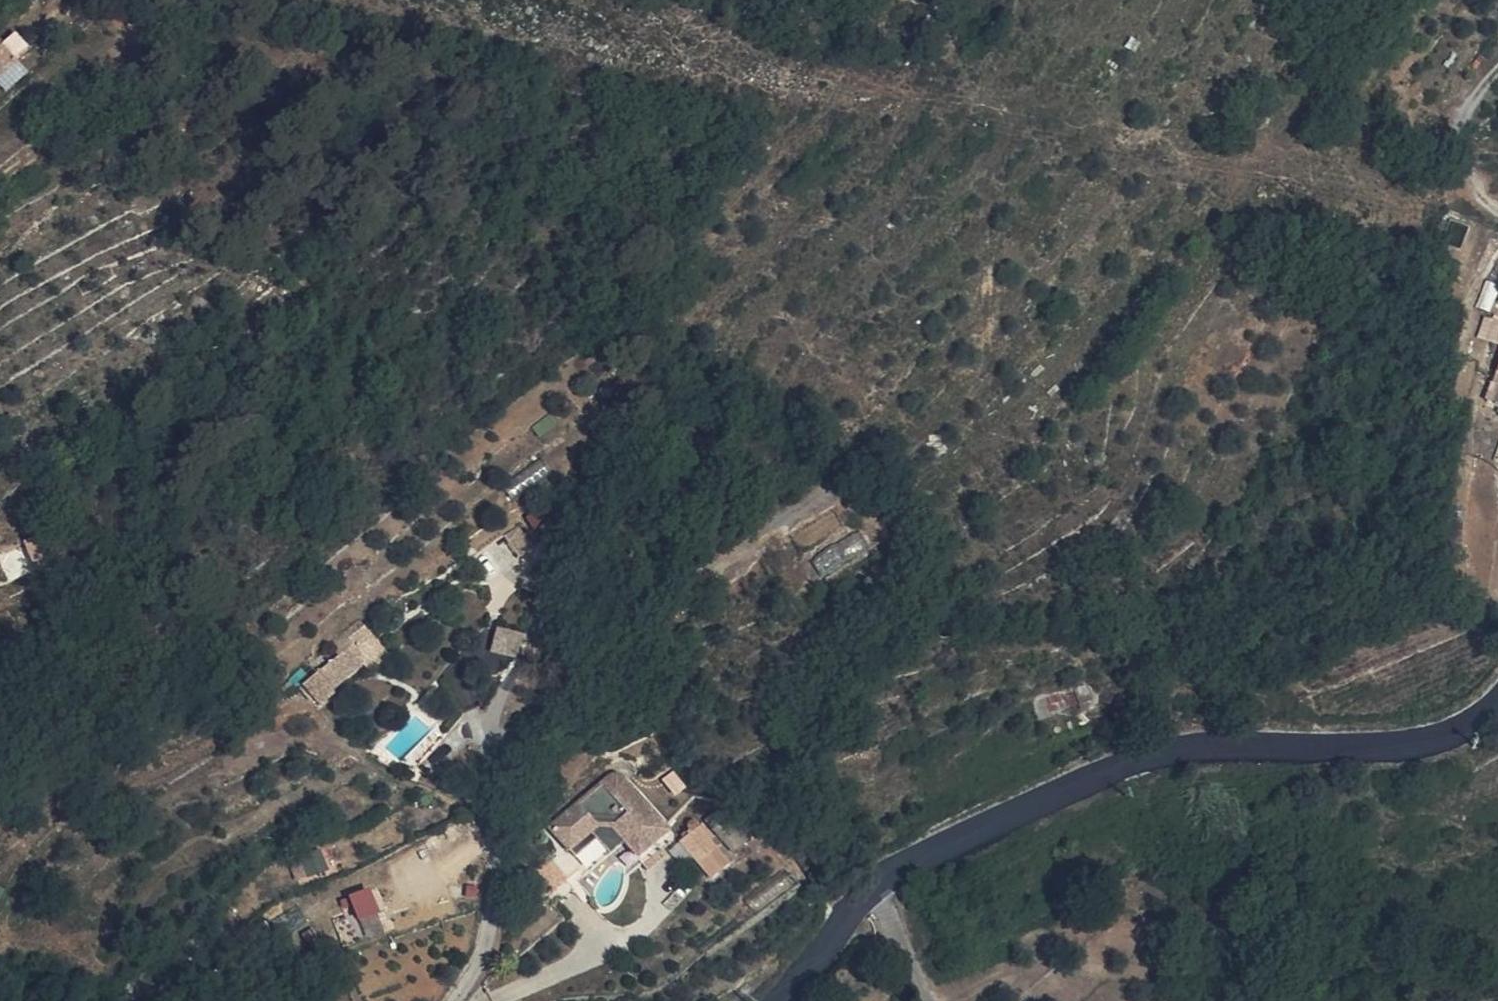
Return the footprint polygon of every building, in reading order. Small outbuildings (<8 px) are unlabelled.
[(0,48),(0,79),(20,60),(5,43),(0,48)] [(864,530),(814,556),(823,573),(872,547),(864,530)] [(361,616),(347,629),(355,639),(303,685),(323,706),(389,647),(361,616)] [(377,680),(389,695),(399,687),(388,672),(377,680)] [(389,695),(377,680),(350,698),(361,713),(389,695)] [(554,826),(568,842),(552,856),(538,869),(566,902),(581,889),(572,880),(584,870),(589,876),(615,854),(630,841),(647,862),(678,836),(626,776),(622,773),(616,773),(612,776),(554,826)] [(696,830),(684,840),(714,878),(733,864),(720,847),(725,843),(718,835),(717,836),(706,822),(704,824),(701,821),(698,820),(695,821),(693,825),(694,827),(696,830)] [(291,855),(299,881),(331,871),(323,845),(291,855)] [(365,936),(386,930),(375,887),(353,892),(365,936)]
